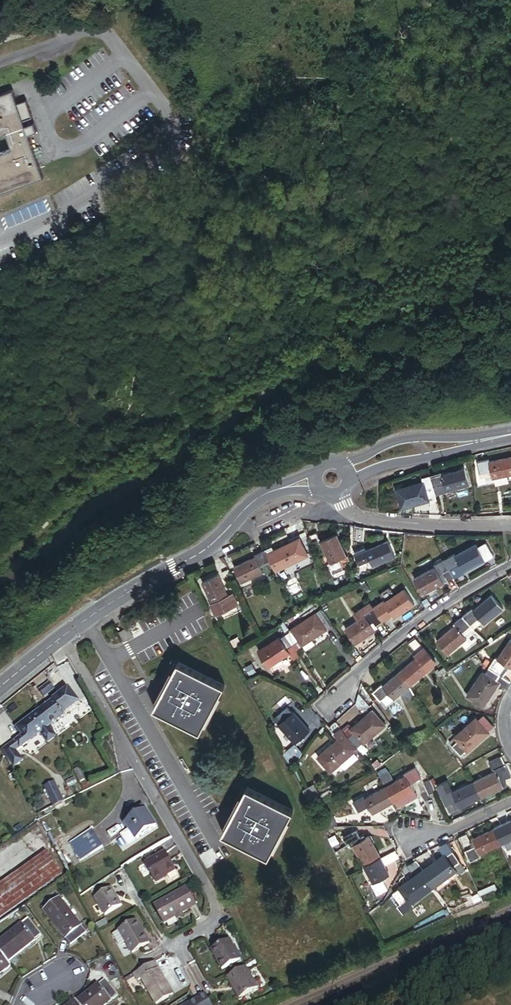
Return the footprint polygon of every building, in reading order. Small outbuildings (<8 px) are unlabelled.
[(14,115),(23,111),(16,96),(8,99),(2,86),(0,87),(0,129),(5,142),(0,144),(0,185),(37,170),(19,128),(28,124),(25,117),(16,120),(14,115)] [(510,483),(510,464),(493,469),(496,482),(497,486),(510,483)] [(484,485),(496,482),(493,469),(492,465),(480,468),(484,485)] [(436,483),(441,501),(473,492),(468,477),(445,483),(442,483),(442,481),(436,483)] [(442,506),(441,501),(436,483),(429,485),(430,490),(403,498),(408,516),(442,506)] [(358,545),(367,547),(369,535),(360,534),(358,545)] [(317,554),(326,550),(321,539),(312,542),(317,554)] [(345,567),(352,564),(343,542),(327,548),(327,550),(326,550),(326,551),(327,551),(335,571),(345,567)] [(283,566),(285,571),(311,559),(304,543),(278,554),(283,566)] [(379,574),(401,565),(394,548),(372,557),(376,566),(379,574)] [(491,569),(501,563),(493,549),(484,554),(491,569)] [(276,569),(283,566),(278,554),(277,552),(270,555),(275,567),(276,569)] [(471,579),(491,569),(484,554),(482,552),(462,563),(471,579)] [(365,571),(376,566),(372,557),(371,553),(360,558),(365,571)] [(264,573),(275,567),(270,555),(258,560),(260,564),(264,573)] [(460,585),(471,579),(462,563),(461,560),(450,566),(460,585)] [(247,590),(268,580),(264,573),(260,564),(239,574),(247,590)] [(450,590),(460,585),(450,566),(440,571),(441,574),(450,590)] [(338,581),(349,576),(345,567),(335,571),(333,572),(338,581)] [(429,601),(450,590),(441,574),(421,585),(429,601)] [(233,590),(239,588),(235,577),(228,580),(233,590)] [(217,611),(227,606),(233,603),(223,582),(207,590),(217,611)] [(400,626),(420,612),(410,597),(390,610),(396,619),(400,626)] [(487,627),(489,630),(507,614),(496,600),(477,616),(487,627)] [(232,616),(243,611),(238,601),(233,603),(227,606),(232,616)] [(220,622),(232,616),(227,606),(217,611),(215,612),(220,622)] [(391,622),(396,619),(390,610),(388,607),(379,613),(386,625),(388,627),(393,624),(391,622)] [(379,613),(378,612),(372,616),(371,614),(361,621),(365,627),(351,636),(362,651),(385,635),(381,629),(386,625),(379,613)] [(477,635),(487,627),(477,616),(475,613),(465,622),(474,631),(477,635)] [(332,638),(338,634),(328,619),(322,623),(332,638)] [(460,631),(466,638),(474,631),(465,622),(458,628),(460,631)] [(319,646),(332,638),(322,623),(299,638),(300,639),(307,649),(309,653),(319,646)] [(132,642),(141,637),(136,628),(126,633),(132,642)] [(441,646),(453,660),(471,644),(469,642),(466,638),(460,631),(441,646)] [(466,638),(469,642),(477,635),(474,631),(466,638)] [(300,653),(307,649),(300,639),(293,643),(300,653)] [(293,658),(300,653),(293,643),(287,647),(293,658)] [(296,662),(293,658),(287,647),(286,646),(265,659),(275,675),(296,662)] [(309,653),(313,659),(322,652),(319,646),(309,653)] [(431,679),(437,673),(438,668),(419,646),(413,652),(420,661),(418,662),(420,665),(431,679)] [(510,670),(510,649),(502,664),(510,670)] [(300,668),(307,664),(300,653),(293,658),(296,662),(300,668)] [(502,664),(499,663),(495,670),(489,667),(487,671),(493,675),(507,683),(510,677),(510,670),(502,664)] [(413,694),(431,679),(420,665),(402,680),(413,694)] [(159,714),(203,739),(228,693),(184,669),(159,714)] [(493,675),(490,680),(503,688),(502,690),(508,694),(510,689),(510,685),(507,683),(493,675)] [(472,704),(487,713),(502,690),(503,688),(490,680),(487,678),(472,704)] [(393,702),(398,707),(413,694),(402,680),(386,694),(393,702)] [(51,682),(39,691),(48,703),(60,694),(51,682)] [(384,709),(393,702),(386,694),(384,691),(375,699),(384,709)] [(44,713),(55,727),(83,707),(72,692),(44,713)] [(369,722),(375,716),(363,701),(361,712),(369,722)] [(462,716),(459,711),(453,716),(456,721),(462,716)] [(18,744),(23,751),(55,727),(44,713),(20,730),(26,738),(18,744)] [(279,726),(284,732),(296,723),(290,716),(279,726)] [(450,725),(455,721),(452,717),(446,721),(450,725)] [(368,750),(369,751),(377,745),(390,733),(378,718),(356,737),(360,741),(368,750)] [(300,751),(314,739),(298,720),(296,723),(284,732),(300,751)] [(493,738),(498,734),(488,722),(483,726),(493,738)] [(495,739),(493,738),(483,726),(481,724),(461,742),(473,757),(474,757),(495,739)] [(347,752),(353,747),(349,743),(339,731),(333,737),(343,748),(347,752)] [(320,743),(325,748),(332,741),(328,737),(320,743)] [(353,747),(360,741),(356,737),(349,743),(353,747)] [(361,756),(368,750),(360,741),(353,747),(361,756)] [(468,762),(473,757),(461,742),(455,747),(468,762)] [(377,745),(369,751),(375,758),(383,751),(377,745)] [(355,761),(361,756),(353,747),(347,752),(355,761)] [(356,763),(355,761),(347,752),(343,748),(323,767),(335,781),(348,770),(356,763)] [(293,769),(302,765),(297,755),(288,760),(293,769)] [(353,775),(361,768),(356,763),(348,770),(353,775)] [(510,784),(510,772),(507,763),(493,769),(498,779),(501,777),(505,787),(510,784)] [(417,794),(428,788),(421,776),(410,782),(411,784),(417,794)] [(486,805),(509,794),(505,787),(501,777),(498,779),(478,788),(486,805)] [(314,784),(303,789),(309,801),(319,795),(314,784)] [(400,812),(402,810),(420,800),(417,794),(411,784),(391,795),(400,812)] [(57,809),(66,805),(57,785),(48,789),(57,809)] [(465,815),(486,805),(478,788),(457,798),(462,808),(465,815)] [(433,800),(439,798),(435,789),(429,791),(433,800)] [(451,813),(462,808),(457,798),(456,796),(452,798),(448,789),(441,792),(451,813)] [(229,840),(273,864),(298,818),(254,794),(229,840)] [(316,812),(326,807),(320,795),(310,801),(316,812)] [(379,823),(400,812),(391,795),(370,807),(379,823)] [(402,810),(404,815),(423,805),(420,800),(402,810)] [(374,826),(379,823),(370,807),(369,805),(359,810),(366,823),(371,820),(374,826)] [(126,825),(137,843),(158,830),(146,810),(132,818),(134,821),(126,825)] [(510,851),(510,829),(499,835),(507,852),(510,851)] [(92,857),(104,851),(95,833),(83,839),(92,857)] [(486,862),(507,852),(499,835),(478,844),(486,862)] [(359,854),(368,849),(363,839),(350,846),(353,852),(354,851),(356,855),(359,854)] [(487,865),(486,862),(478,844),(476,841),(466,845),(477,870),(487,865)] [(369,874),(385,865),(375,845),(368,849),(359,854),(369,874)] [(461,874),(466,869),(452,851),(446,855),(452,862),(461,874)] [(63,876),(49,856),(0,891),(0,921),(63,876)] [(391,876),(405,869),(399,858),(385,865),(391,876)] [(151,872),(160,888),(181,877),(172,861),(151,872)] [(429,880),(440,895),(463,877),(461,874),(452,862),(429,880)] [(395,884),(391,876),(385,865),(369,874),(379,893),(389,888),(395,884)] [(421,886),(429,880),(421,869),(413,875),(421,886)] [(416,908),(418,912),(440,895),(429,880),(421,886),(407,897),(409,899),(416,908)] [(380,900),(392,894),(389,888),(379,893),(377,894),(380,900)] [(383,905),(395,899),(392,894),(380,900),(383,905)] [(108,922),(125,913),(116,896),(99,905),(108,922)] [(158,914),(167,931),(199,915),(190,897),(158,914)] [(409,913),(416,908),(409,899),(402,904),(409,913)] [(67,944),(83,933),(63,906),(48,918),(67,944)] [(38,946),(43,942),(31,926),(25,930),(38,946)] [(112,933),(108,926),(99,931),(102,937),(112,933)] [(38,946),(25,930),(0,950),(0,957),(9,968),(38,946)] [(132,959),(150,950),(141,930),(122,939),(128,951),(132,959)] [(67,944),(72,951),(88,939),(83,933),(67,944)] [(128,951),(122,939),(116,942),(122,954),(128,951)] [(223,979),(242,969),(232,950),(213,960),(223,979)] [(12,972),(9,968),(0,957),(0,981),(12,972)] [(174,1002),(157,969),(135,981),(140,991),(145,988),(154,1004),(169,1004),(174,1002)] [(260,999),(248,976),(230,986),(240,1004),(248,1004),(260,999)] [(119,1002),(107,987),(102,992),(113,1004),(115,1004),(119,1002)] [(102,992),(85,1004),(113,1004),(102,992)]
